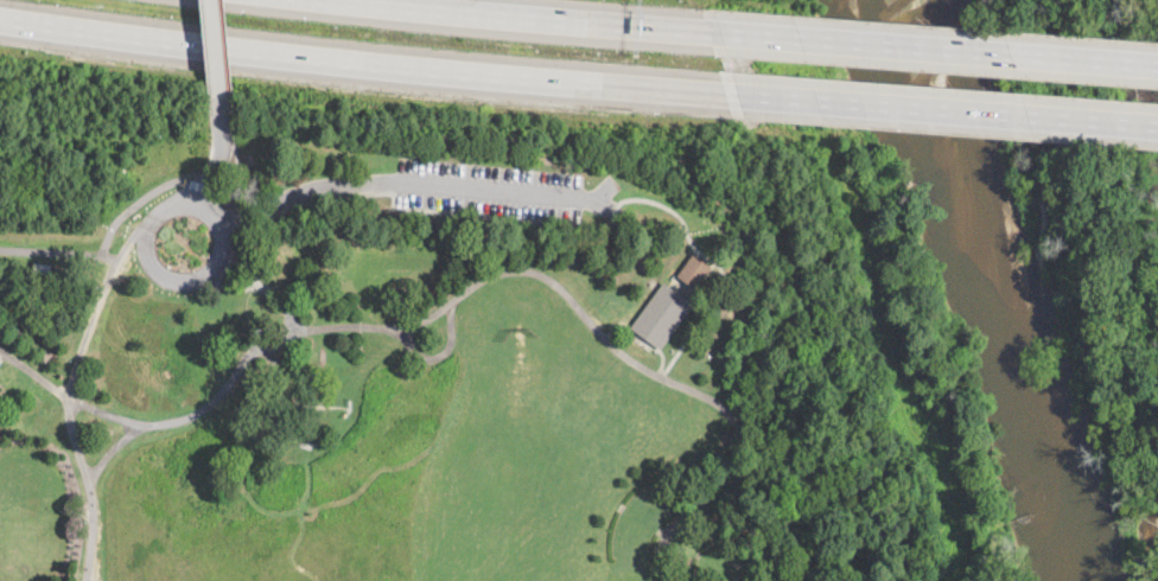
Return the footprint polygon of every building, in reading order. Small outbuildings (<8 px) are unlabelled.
[(376,157),(358,159),(357,148),(375,146),(376,157)] [(712,268),(695,289),(676,275),(693,254),(712,268)] [(51,262),(50,274),(32,272),(33,260),(51,262)] [(694,304),(663,347),(635,327),(666,283),(694,304)]
